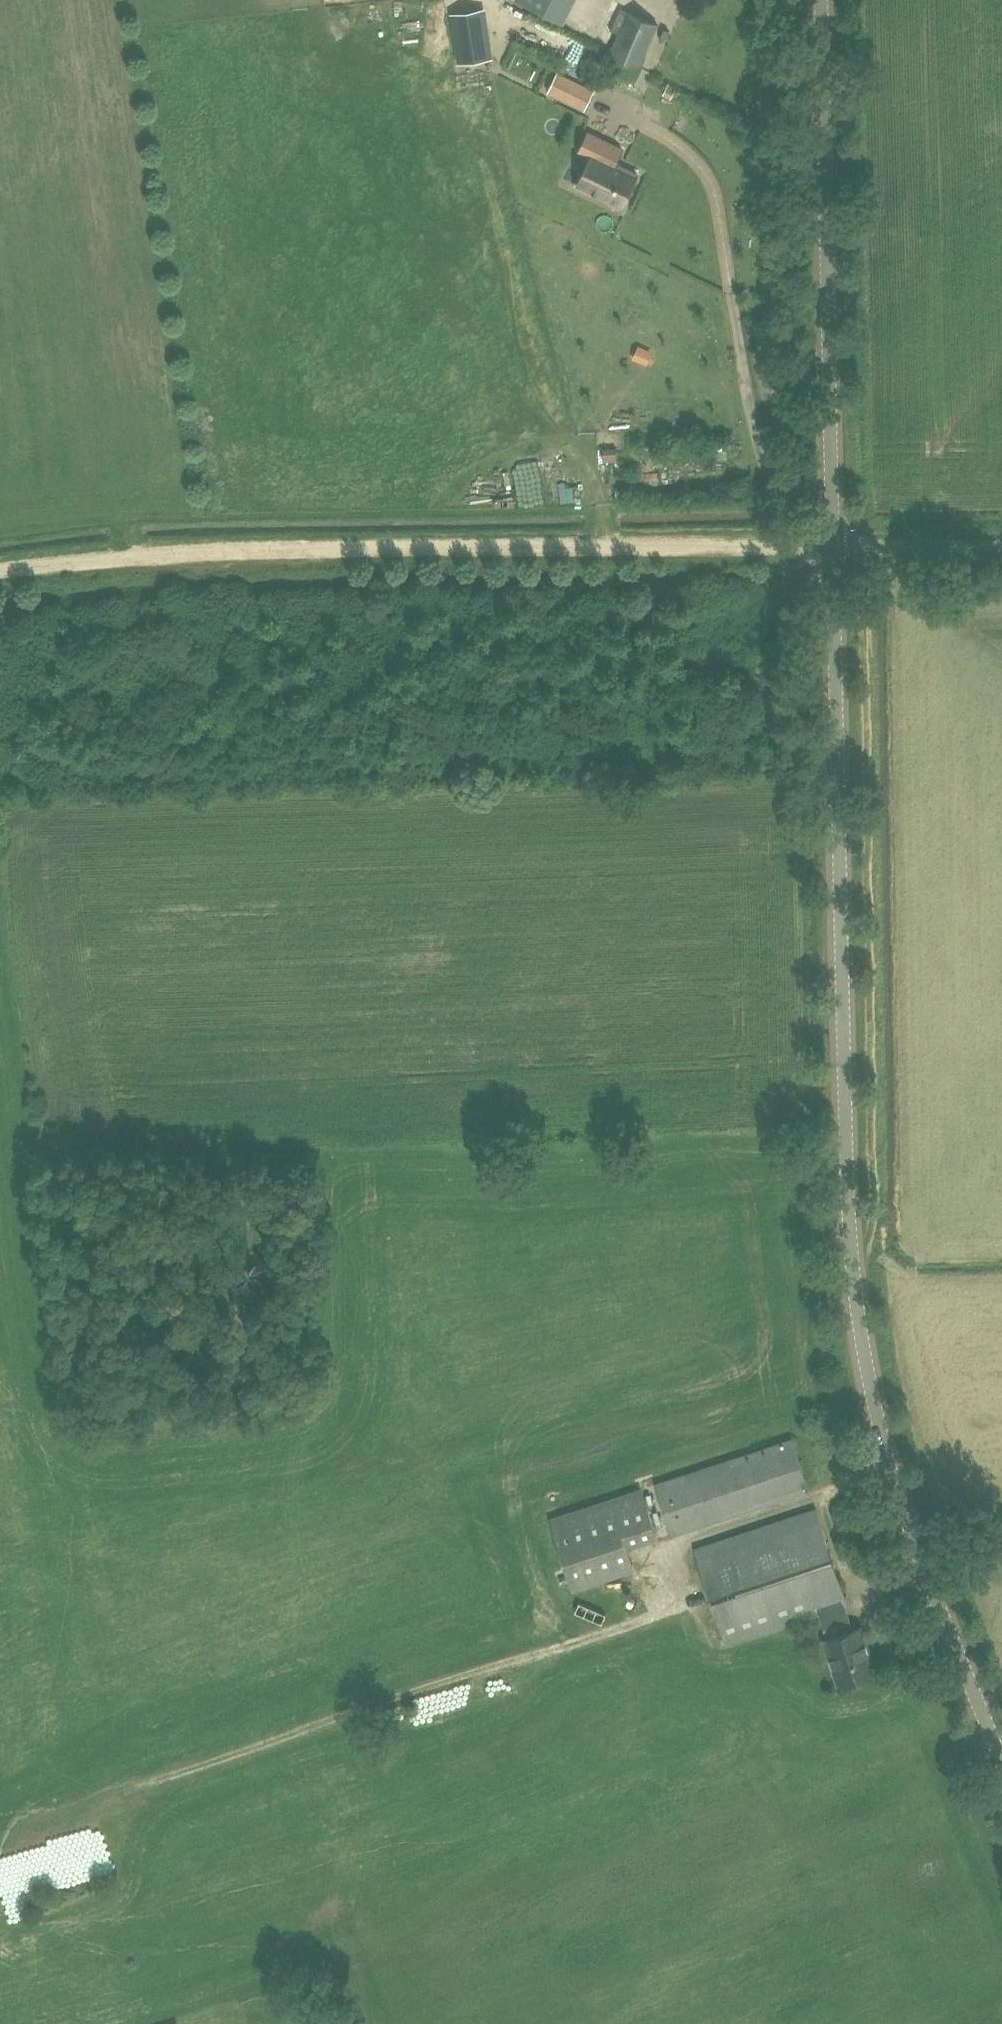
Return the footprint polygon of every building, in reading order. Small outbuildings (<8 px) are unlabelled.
[(574,21),(584,0),(525,0),(574,21)] [(472,10),(479,58),(491,56),(484,9),(472,10)] [(629,10),(619,31),(604,63),(633,76),(658,23),(629,10)] [(595,89),(558,71),(548,92),(585,109),(595,89)] [(576,188),(621,209),(638,173),(617,163),(624,147),(588,130),(578,151),(591,157),(576,188)] [(766,157),(774,152),(769,144),(762,149),(766,157)] [(674,1534),(809,1488),(792,1437),(657,1483),(674,1534)] [(627,1543),(657,1534),(641,1488),(551,1517),(574,1588),(635,1568),(627,1543)] [(815,1508),(696,1548),(728,1643),(819,1613),(845,1604),(847,1604),(815,1508)] [(845,1604),(819,1613),(828,1637),(825,1638),(840,1682),(875,1670),(861,1626),(853,1629),(845,1604)]
